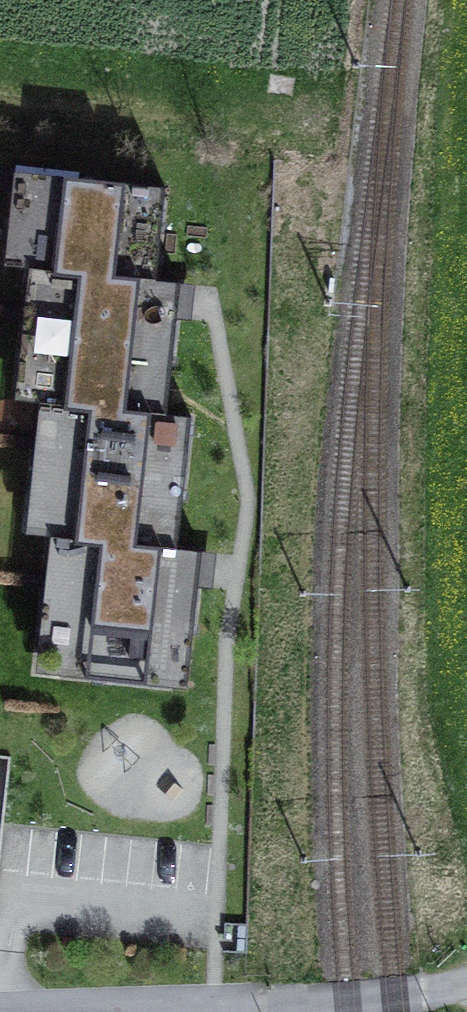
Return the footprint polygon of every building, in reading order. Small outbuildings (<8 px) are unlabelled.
[(156,366),(172,368),(179,303),(181,283),(156,281),(140,279),(145,233),(161,234),(166,189),(14,172),(9,218),(34,220),(29,269),(20,352),(45,354),(40,403),(31,486),(56,488),(50,537),(41,619),(66,622),(61,676),(171,688),(177,634),(193,636),(200,570),(202,551),(177,549),(162,547),(167,500),(183,502),(192,417),(167,415),(151,413),(156,366)] [(4,266),(29,269),(34,220),(9,218),(4,266)] [(140,279),(156,281),(161,234),(145,233),(140,279)] [(15,400),(40,403),(45,354),(20,352),(15,400)] [(151,413),(167,415),(172,368),(156,366),(151,413)] [(25,534),(50,537),(56,488),(31,486),(25,534)] [(162,547),(177,549),(183,502),(167,500),(162,547)] [(36,673),(61,676),(66,622),(41,619),(36,673)] [(171,688),(187,689),(193,636),(177,634),(171,688)]
